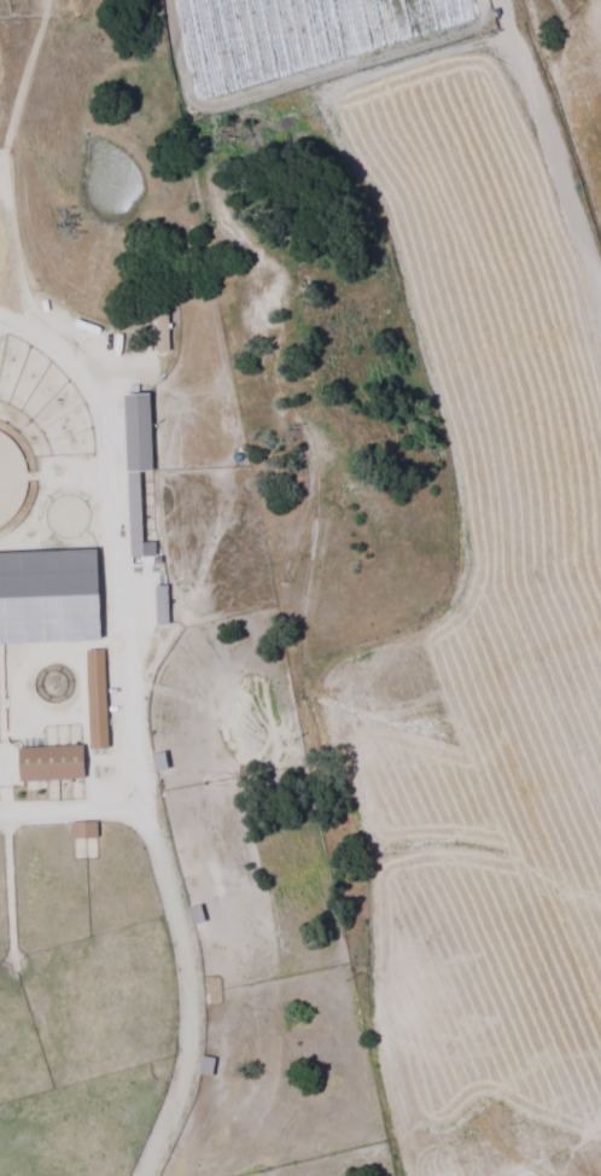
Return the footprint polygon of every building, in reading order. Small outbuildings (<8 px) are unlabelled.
[(161,350),(160,316),(153,316),(155,350),(161,350)] [(124,393),(130,556),(155,555),(154,541),(142,541),(140,469),(152,469),(149,392),(124,393)] [(101,639),(97,548),(0,551),(0,643),(101,639)] [(167,585),(154,585),(155,623),(168,623),(167,585)] [(104,649),(85,649),(89,748),(107,747),(104,649)] [(18,780),(84,778),(83,745),(17,747),(18,780)] [(70,821),(69,838),(83,838),(82,855),(96,855),(97,822),(70,821)]
